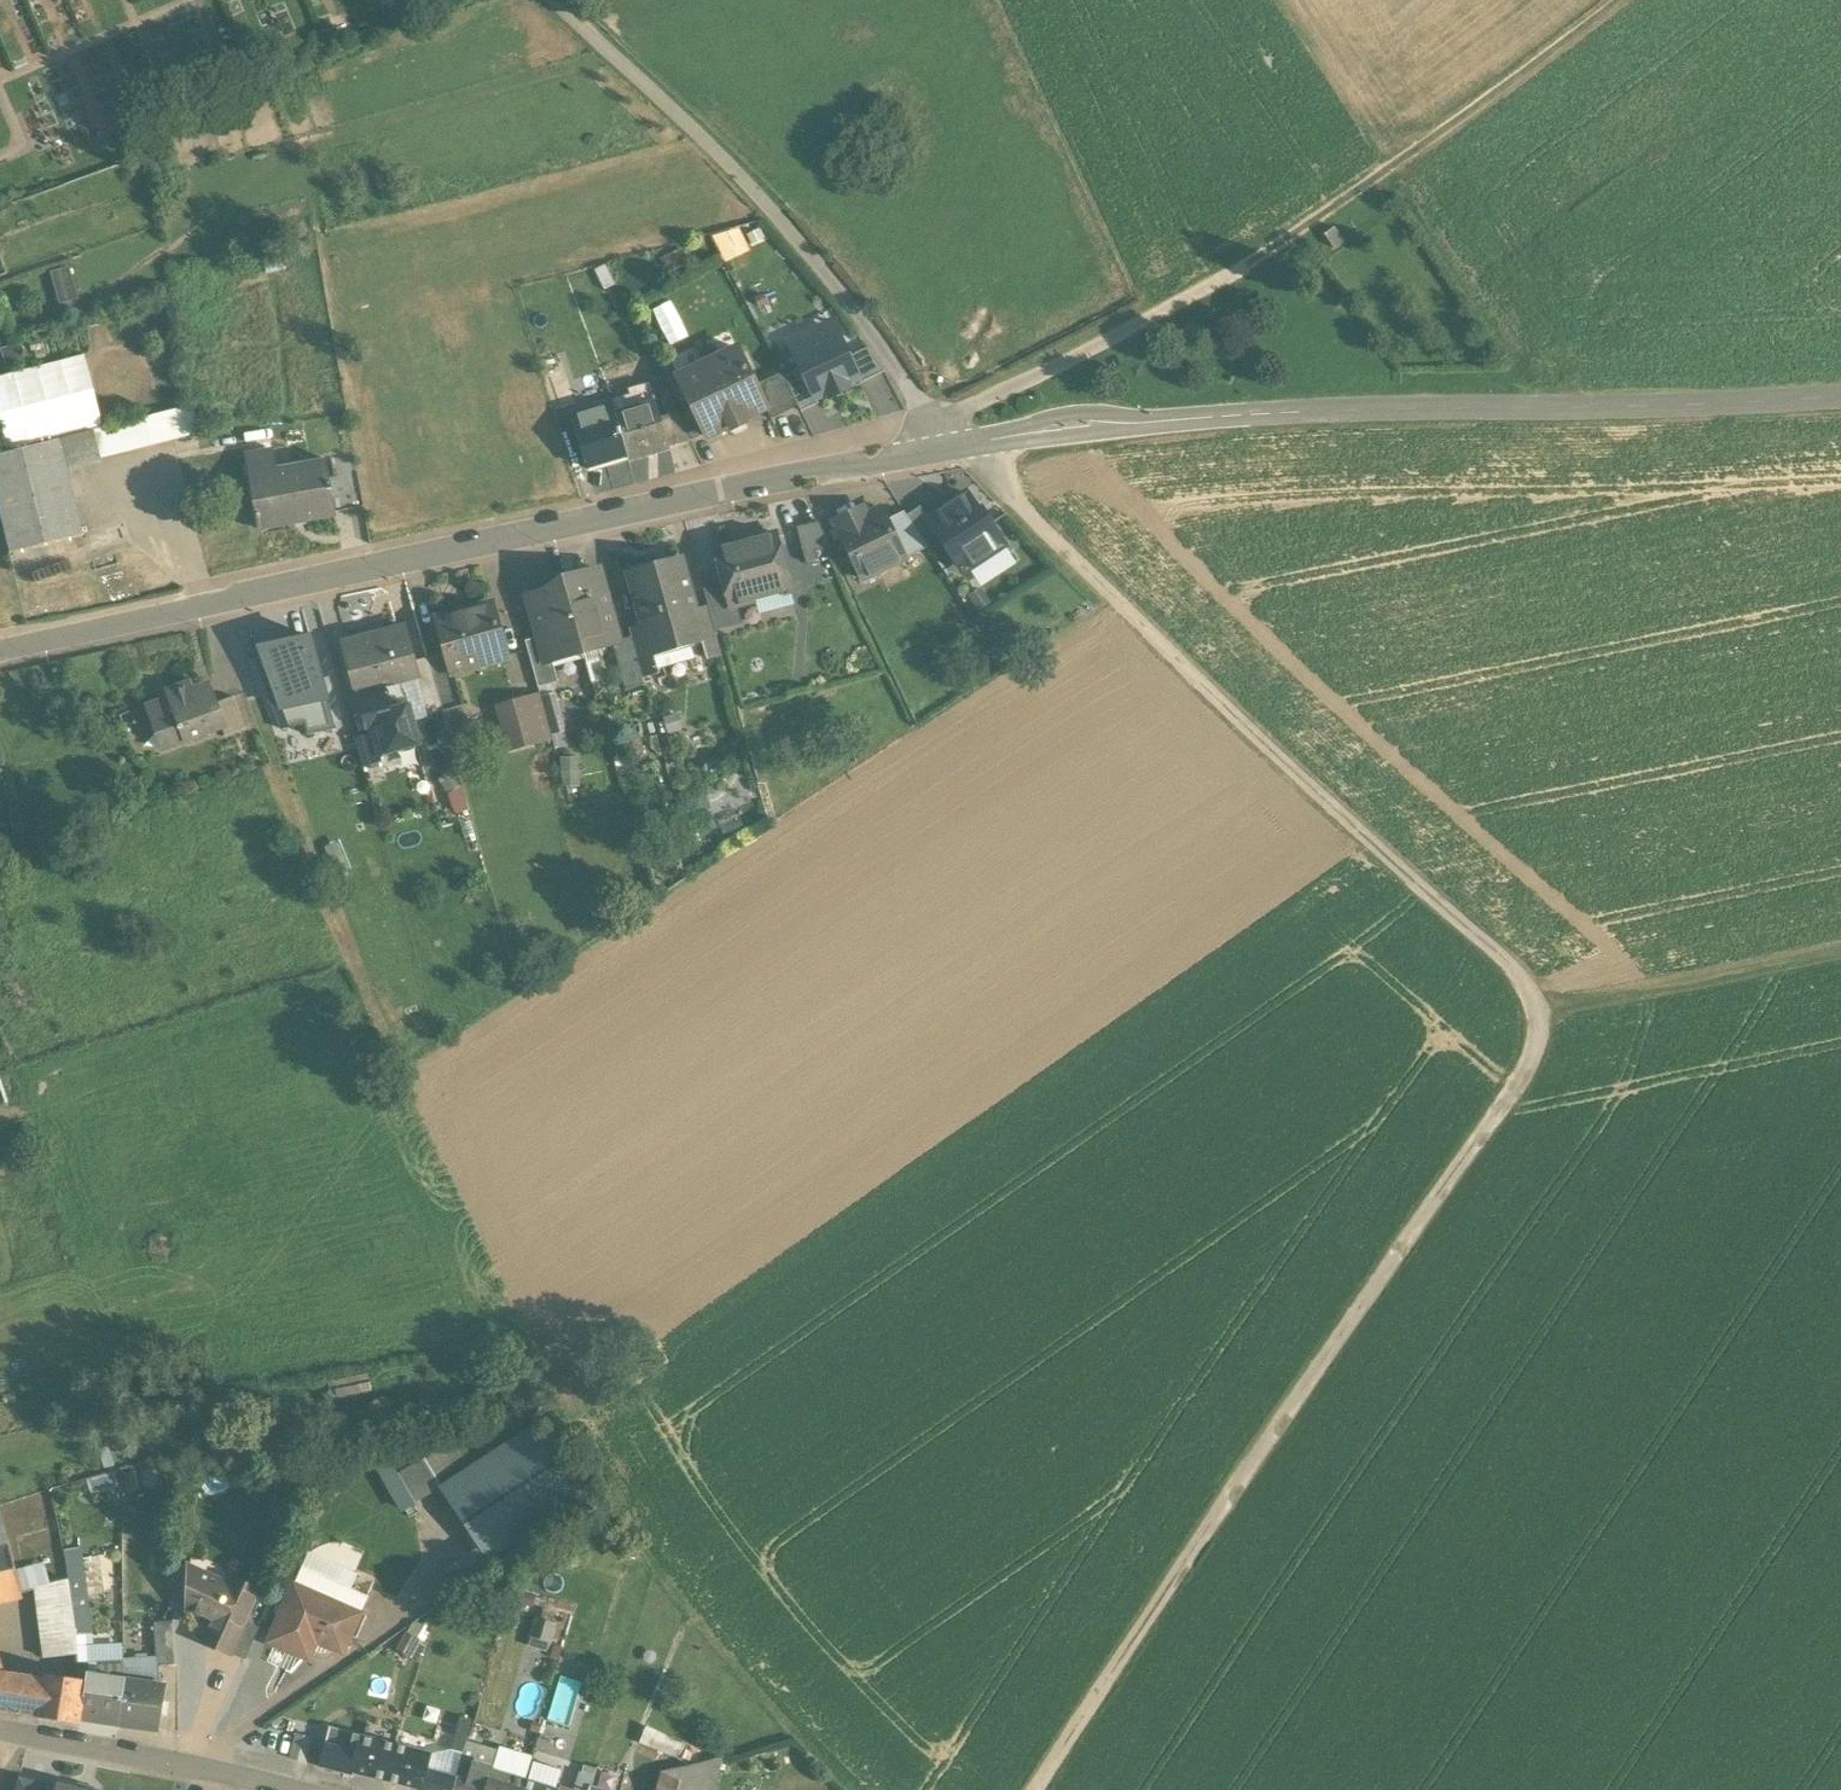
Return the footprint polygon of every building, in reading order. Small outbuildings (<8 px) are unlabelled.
[(57,272),(64,305),(79,301),(71,268),(57,272)] [(804,362),(821,395),(863,374),(852,354),(834,318),(792,339),(804,362)] [(25,364),(22,342),(0,346),(0,349),(3,368),(25,364)] [(852,354),(863,374),(884,364),(869,346),(852,354)] [(755,387),(737,349),(677,378),(692,409),(705,435),(706,438),(729,427),(731,432),(745,425),(743,421),(766,410),(755,387)] [(103,427),(83,356),(0,379),(0,420),(9,452),(103,427)] [(798,408),(821,395),(804,362),(782,374),(798,408)] [(782,374),(755,387),(766,410),(771,421),(798,408),(782,374)] [(556,417),(569,413),(559,381),(546,385),(556,417)] [(647,387),(630,392),(630,389),(627,390),(629,395),(611,400),(613,408),(613,410),(633,404),(635,411),(655,405),(653,398),(649,384),(647,385),(647,387)] [(655,405),(635,411),(633,404),(613,410),(627,460),(667,448),(659,419),(655,405)] [(204,405),(194,406),(198,432),(208,431),(204,405)] [(194,406),(137,421),(143,448),(199,434),(198,432),(194,406)] [(596,413),(594,406),(569,413),(586,469),(605,463),(606,467),(627,461),(613,410),(613,408),(596,413)] [(705,435),(692,409),(679,416),(690,441),(691,442),(705,435)] [(679,416),(677,414),(659,419),(667,448),(690,441),(679,416)] [(137,421),(94,432),(99,452),(101,458),(143,448),(137,421)] [(94,432),(60,440),(65,460),(99,452),(94,432)] [(4,531),(9,555),(82,537),(65,460),(60,440),(0,455),(0,512),(4,531)] [(269,451),(244,455),(249,480),(253,479),(274,476),(269,451)] [(274,476),(253,479),(262,532),(287,527),(286,522),(335,514),(335,513),(331,491),(332,491),(329,479),(327,466),(274,476)] [(358,474),(329,479),(332,491),(331,491),(335,513),(364,508),(358,474)] [(965,495),(947,507),(949,509),(941,514),(939,512),(928,520),(927,520),(942,544),(962,574),(1003,547),(980,512),(978,514),(965,495)] [(928,520),(920,507),(905,517),(927,549),(929,553),(942,544),(927,520),(928,520)] [(880,510),(866,516),(863,509),(833,523),(862,581),(905,560),(886,522),(880,510)] [(905,517),(903,513),(886,522),(905,560),(927,549),(905,517)] [(830,550),(817,523),(796,529),(805,565),(817,562),(815,554),(830,550)] [(775,535),(715,551),(724,585),(730,608),(737,606),(755,602),(753,594),(785,586),(787,593),(790,592),(775,535)] [(680,560),(628,575),(643,626),(649,649),(651,649),(699,635),(700,635),(694,611),(680,560)] [(597,570),(561,580),(563,587),(564,587),(582,653),(605,646),(603,639),(615,636),(597,570)] [(724,585),(703,590),(714,632),(741,625),(737,606),(730,608),(724,585)] [(563,587),(528,597),(540,638),(547,663),(551,661),(553,668),(584,659),(582,653),(564,587),(563,587)] [(491,606),(436,621),(445,653),(451,673),(453,673),(452,667),(501,653),(503,659),(505,658),(491,606)] [(720,657),(707,608),(694,611),(700,635),(699,635),(706,661),(720,657)] [(643,626),(628,630),(630,638),(642,679),(658,674),(651,649),(649,649),(643,626)] [(404,629),(343,645),(354,687),(355,687),(364,720),(369,719),(373,736),(379,755),(380,755),(418,744),(408,707),(389,712),(380,680),(396,676),(398,681),(414,677),(417,677),(413,663),(404,629)] [(335,731),(310,638),(254,650),(282,732),(304,726),(306,737),(335,731)] [(540,638),(525,642),(537,688),(557,683),(553,668),(551,661),(547,663),(540,638)] [(630,638),(613,643),(626,691),(644,686),(642,679),(630,638)] [(445,653),(427,658),(441,712),(442,712),(461,707),(451,673),(445,653)] [(441,712),(427,659),(413,663),(417,677),(414,677),(424,717),(441,712)] [(189,685),(167,693),(170,702),(148,710),(159,740),(182,732),(186,741),(221,729),(222,728),(214,705),(208,688),(192,693),(189,685)] [(554,695),(540,698),(551,736),(564,732),(554,695)] [(540,697),(526,701),(537,742),(551,738),(551,736),(540,698),(540,697)] [(233,698),(214,705),(222,728),(221,729),(223,737),(244,730),(233,698)] [(526,701),(500,709),(511,749),(537,742),(526,701)] [(373,736),(354,740),(362,768),(382,763),(380,755),(379,755),(373,736)] [(333,1389),(335,1401),(361,1396),(359,1384),(333,1389)] [(544,1424),(439,1490),(487,1561),(590,1493),(544,1424)] [(21,1594),(15,1574),(7,1547),(0,1548),(0,1599),(21,1594)] [(64,1564),(69,1596),(74,1631),(77,1631),(78,1639),(93,1637),(80,1550),(62,1552),(64,1564)] [(64,1564),(15,1574),(21,1594),(32,1590),(34,1601),(69,1596),(64,1564)] [(301,1568),(268,1643),(308,1661),(316,1643),(342,1655),(367,1597),(301,1568)] [(232,1580),(214,1587),(190,1577),(190,1569),(188,1569),(187,1610),(213,1622),(204,1643),(229,1654),(244,1622),(258,1591),(232,1580)] [(34,1601),(38,1638),(74,1631),(69,1596),(34,1601)] [(259,1628),(244,1622),(229,1654),(244,1661),(259,1628)] [(153,1626),(155,1660),(158,1660),(158,1670),(175,1669),(172,1625),(153,1626)] [(74,1631),(38,1638),(41,1662),(79,1658),(78,1639),(77,1631),(74,1631)] [(124,1662),(124,1682),(159,1687),(158,1670),(158,1660),(155,1660),(124,1662)] [(86,1676),(124,1682),(124,1662),(88,1664),(86,1676)] [(46,1681),(3,1676),(0,1675),(0,1687),(24,1690),(45,1694),(45,1690),(46,1690),(46,1681)] [(85,1682),(45,1676),(46,1681),(46,1690),(45,1690),(45,1694),(24,1690),(22,1715),(79,1724),(81,1714),(85,1682)] [(124,1682),(86,1676),(85,1682),(81,1714),(101,1716),(100,1721),(118,1724),(124,1686),(124,1682)] [(549,1713),(562,1718),(565,1709),(567,1710),(577,1681),(562,1676),(549,1713)] [(159,1687),(124,1682),(124,1686),(118,1724),(159,1730),(165,1688),(159,1687)] [(3,1713),(22,1715),(24,1690),(0,1687),(0,1712),(3,1713)] [(359,1737),(330,1730),(320,1767),(351,1775),(351,1773),(350,1772),(359,1737)] [(311,1740),(296,1736),(290,1760),(305,1763),(311,1740)] [(397,1747),(359,1737),(350,1772),(351,1773),(387,1782),(397,1747)] [(448,1754),(462,1758),(466,1746),(467,1741),(453,1737),(448,1754)] [(462,1758),(456,1780),(485,1787),(490,1771),(495,1754),(466,1746),(462,1758)] [(397,1747),(387,1782),(419,1789),(421,1789),(426,1771),(430,1755),(397,1747)] [(656,1789),(710,1789),(719,1761),(660,1776),(656,1789)] [(426,1771),(421,1789),(453,1789),(456,1780),(426,1771)] [(490,1771),(485,1787),(484,1789),(521,1789),(524,1782),(490,1771)] [(18,1780),(15,1789),(50,1789),(51,1788),(18,1780)] [(485,1787),(456,1780),(453,1789),(484,1789),(485,1787)] [(524,1782),(521,1789),(552,1789),(524,1782)]
